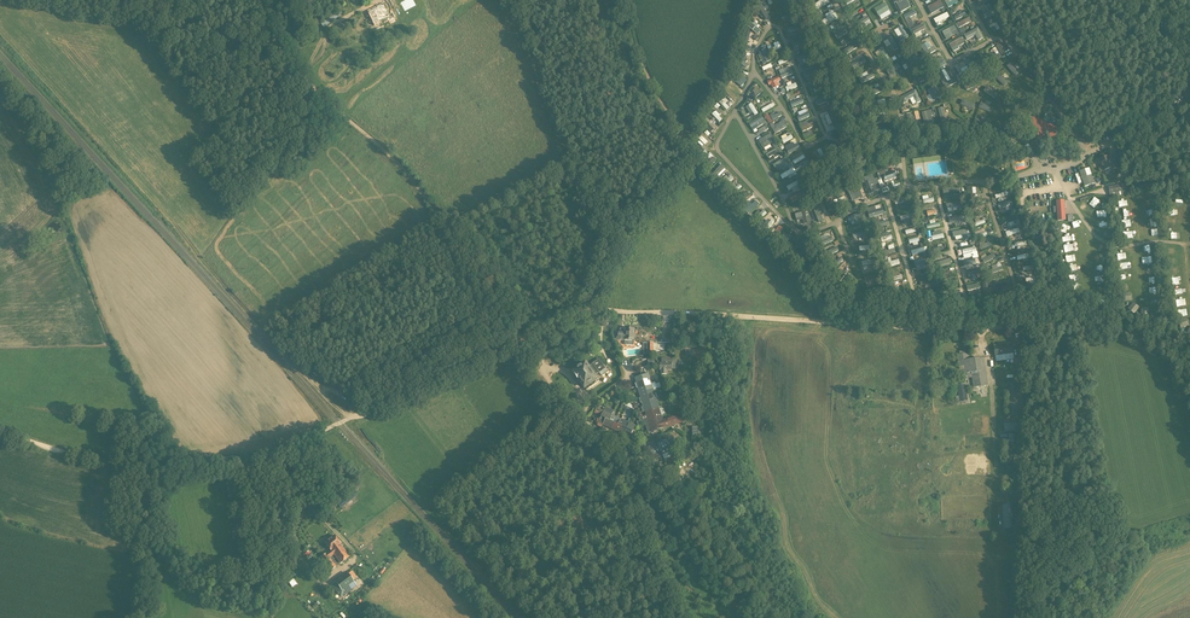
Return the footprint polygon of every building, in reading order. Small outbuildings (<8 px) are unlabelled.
[(815,10),(829,2),(828,0),(821,0),(812,5),(815,10)] [(905,0),(904,0),(896,4),(901,13),(909,8),(905,0)] [(929,11),(942,4),(940,0),(927,7),(929,11)] [(958,3),(956,0),(954,0),(950,3),(948,0),(945,2),(948,8),(958,3)] [(879,17),(889,10),(884,3),(874,9),(879,17)] [(989,5),(991,11),(983,15),(984,19),(997,13),(996,10),(996,9),(994,3),(989,5)] [(383,4),(367,11),(373,26),(379,23),(380,23),(379,22),(379,21),(388,17),(383,4)] [(765,13),(767,12),(763,4),(757,7),(762,17),(766,15),(765,13)] [(955,20),(966,15),(962,7),(958,9),(959,13),(953,16),(955,20)] [(331,16),(320,23),(323,27),(339,17),(338,16),(341,13),(338,9),(335,11),(330,14),(331,16)] [(833,10),(819,17),(824,26),(837,18),(833,10)] [(903,14),(909,28),(914,26),(910,17),(917,14),(915,10),(903,14)] [(947,13),(933,20),(936,24),(949,17),(947,13)] [(861,30),(871,22),(866,15),(856,23),(861,30)] [(957,24),(959,28),(972,21),(969,17),(957,24)] [(1004,27),(998,17),(987,23),(989,27),(996,23),(1000,30),(1004,27)] [(760,30),(756,27),(758,24),(754,21),(752,24),(749,21),(746,25),(757,34),(760,30)] [(342,23),(333,28),(336,33),(343,28),(343,27),(344,26),(342,23)] [(914,35),(925,29),(923,24),(912,30),(914,35)] [(785,28),(787,33),(795,30),(793,25),(785,28)] [(944,36),(957,30),(954,25),(942,32),(944,36)] [(902,36),(897,39),(900,43),(909,37),(902,26),(898,29),(902,36)] [(978,28),(964,35),(967,41),(975,36),(978,41),(983,38),(978,28)] [(834,34),(837,39),(846,34),(843,29),(834,34)] [(891,36),(887,38),(893,48),(897,45),(891,36)] [(961,38),(949,45),(951,49),(963,42),(961,38)] [(853,44),(845,49),(847,54),(856,48),(853,44)] [(920,46),(926,56),(936,51),(934,47),(928,50),(924,44),(920,46)] [(996,61),(1005,56),(999,45),(995,47),(999,54),(994,56),(996,61)] [(877,49),(885,63),(890,60),(883,47),(877,49)] [(854,69),(866,62),(862,53),(849,60),(854,69)] [(916,66),(917,67),(921,64),(915,54),(907,58),(911,65),(912,64),(916,66)] [(741,55),(737,61),(746,68),(748,65),(745,62),(747,59),(741,55)] [(935,65),(931,57),(927,60),(933,72),(946,64),(943,60),(935,65)] [(958,71),(965,70),(965,67),(967,67),(966,62),(957,63),(958,71)] [(1015,76),(1019,73),(1010,62),(1006,65),(1015,76)] [(886,70),(891,78),(901,72),(896,64),(886,70)] [(791,69),(788,70),(787,67),(778,71),(782,79),(793,73),(791,69)] [(802,73),(804,78),(815,74),(813,69),(802,73)] [(944,69),(941,71),(947,81),(949,80),(944,69)] [(937,74),(945,89),(956,83),(954,78),(947,82),(941,71),(937,74)] [(867,72),(858,76),(862,83),(874,77),(872,72),(868,74),(867,72)] [(1004,86),(1008,82),(998,72),(994,76),(1004,86)] [(733,80),(741,86),(746,80),(738,73),(733,80)] [(771,85),(772,88),(779,87),(777,81),(780,81),(779,77),(766,80),(768,85),(771,85)] [(785,87),(786,91),(797,88),(796,83),(791,84),(791,82),(786,83),(787,86),(785,87)] [(933,101),(941,97),(935,86),(927,90),(933,101)] [(983,91),(994,99),(998,94),(986,86),(983,91)] [(724,90),(735,101),(738,98),(727,87),(724,90)] [(752,91),(754,93),(750,96),(753,99),(760,92),(756,87),(752,91)] [(915,90),(905,96),(900,98),(903,104),(907,102),(907,101),(907,100),(913,97),(916,103),(921,101),(915,90)] [(729,107),(725,103),(728,101),(724,97),(719,102),(726,110),(729,107)] [(791,107),(804,103),(802,98),(789,102),(791,107)] [(816,105),(819,105),(819,107),(826,107),(825,99),(815,99),(816,105)] [(973,110),(975,103),(961,100),(959,106),(973,110)] [(773,102),(761,109),(763,112),(775,106),(773,102)] [(991,112),(993,107),(980,102),(978,107),(991,112)] [(753,112),(755,115),(758,113),(751,103),(745,106),(750,114),(753,112)] [(947,120),(943,107),(937,108),(941,121),(947,120)] [(711,114),(719,122),(722,119),(718,115),(721,113),(717,109),(711,114)] [(932,124),(932,111),(923,111),(922,124),(932,124)] [(770,115),(773,120),(782,115),(780,112),(774,115),(773,113),(770,115)] [(798,121),(810,116),(808,112),(796,117),(798,121)] [(761,115),(748,123),(751,128),(764,120),(761,115)] [(1057,127),(1051,125),(1038,122),(1039,119),(1030,117),(1028,127),(1039,130),(1037,138),(1053,142),(1057,127)] [(771,127),(775,133),(787,127),(783,120),(771,127)] [(800,124),(802,127),(801,128),(803,131),(816,126),(814,122),(808,124),(807,121),(800,124)] [(710,132),(715,126),(712,123),(710,125),(706,122),(703,125),(710,132)] [(762,123),(759,126),(763,132),(768,128),(766,125),(764,127),(762,123)] [(770,133),(757,140),(762,148),(775,142),(770,133)] [(709,140),(703,134),(698,138),(704,145),(709,140)] [(782,139),(784,143),(793,138),(791,134),(782,139)] [(793,143),(785,147),(788,155),(800,149),(797,144),(794,146),(793,143)] [(778,148),(766,155),(768,158),(773,155),(775,158),(780,156),(781,158),(783,157),(778,148)] [(951,154),(944,155),(947,174),(954,173),(951,154)] [(803,155),(792,161),(794,164),(805,158),(803,155)] [(706,162),(710,166),(716,161),(711,156),(706,162)] [(772,164),(775,171),(791,163),(788,156),(772,164)] [(1116,159),(1111,160),(1110,156),(1101,159),(1105,171),(1109,169),(1109,171),(1119,168),(1116,159)] [(718,177),(726,169),(720,164),(713,172),(718,177)] [(783,179),(795,172),(792,167),(780,175),(783,179)] [(1087,176),(1084,169),(1079,171),(1085,187),(1094,184),(1091,175),(1087,176)] [(879,179),(882,177),(884,182),(897,177),(895,171),(882,175),(881,172),(877,174),(879,179)] [(732,180),(727,174),(722,179),(727,184),(732,180)] [(871,180),(865,181),(867,194),(873,193),(871,180)] [(1127,183),(1108,187),(1110,194),(1110,197),(1131,193),(1128,183),(1127,183)] [(848,193),(852,201),(862,197),(859,189),(848,193)] [(747,192),(737,198),(740,202),(749,196),(747,192)] [(788,198),(790,202),(799,198),(797,194),(788,198)] [(934,201),(933,197),(928,198),(928,195),(922,196),(923,203),(934,201)] [(1009,200),(997,204),(998,209),(1010,205),(1009,200)] [(1057,201),(1058,221),(1065,220),(1064,200),(1057,201)] [(741,207),(747,215),(760,205),(756,201),(752,205),(748,201),(741,207)] [(946,203),(946,212),(952,211),(952,207),(956,207),(955,202),(946,203)] [(820,206),(810,210),(815,224),(823,221),(820,213),(822,212),(820,206)] [(875,206),(870,207),(872,213),(870,213),(871,217),(884,214),(883,209),(876,211),(875,206)] [(763,209),(754,218),(757,221),(766,213),(763,209)] [(805,211),(795,214),(796,218),(802,217),(804,224),(807,223),(806,216),(806,215),(805,211)] [(846,217),(848,222),(857,219),(855,214),(846,217)] [(900,216),(901,220),(902,220),(903,223),(911,222),(910,214),(900,216)] [(878,217),(873,219),(876,228),(888,224),(886,219),(880,221),(878,217)] [(937,222),(929,224),(928,218),(922,219),(924,228),(937,225),(937,222)] [(767,230),(774,222),(771,219),(768,222),(766,220),(761,226),(767,230)] [(769,236),(774,240),(782,228),(777,224),(769,236)] [(929,241),(944,238),(943,233),(941,234),(940,230),(931,232),(932,238),(928,239),(929,241)] [(966,230),(953,232),(954,238),(962,236),(963,241),(968,240),(966,230)] [(986,232),(982,233),(981,230),(974,232),(976,239),(987,235),(986,232)] [(830,231),(819,236),(823,245),(834,240),(830,231)] [(838,251),(835,244),(825,250),(828,256),(838,251)] [(888,254),(895,251),(893,244),(885,246),(888,254)] [(962,254),(977,251),(975,246),(961,250),(962,254)] [(983,263),(995,258),(993,253),(986,256),(985,255),(981,256),(983,263)] [(831,264),(834,268),(843,261),(840,257),(831,264)] [(898,259),(890,260),(890,257),(885,258),(886,266),(899,265),(898,259)] [(951,264),(949,258),(936,262),(938,268),(951,264)] [(915,268),(926,267),(925,259),(914,260),(915,268)] [(990,273),(1003,270),(1001,265),(997,266),(996,264),(989,266),(990,273)] [(980,292),(980,282),(965,283),(966,293),(980,292)] [(891,285),(892,297),(906,295),(906,292),(896,292),(895,284),(891,285)] [(1128,308),(1134,313),(1139,307),(1133,302),(1128,308)] [(631,327),(630,328),(630,329),(625,329),(620,329),(620,331),(615,331),(615,340),(625,340),(624,346),(633,346),(633,340),(634,340),(635,329),(634,329),(634,328),(633,327),(631,327)] [(644,355),(653,355),(653,342),(644,342),(644,355)] [(995,356),(1013,354),(1012,344),(1006,345),(1006,344),(994,346),(995,356)] [(956,370),(957,375),(960,374),(961,379),(972,377),(974,388),(988,386),(984,358),(970,359),(969,353),(957,355),(959,370),(956,370)] [(672,369),(672,363),(668,363),(667,358),(662,358),(662,363),(659,363),(660,369),(661,369),(661,374),(667,374),(667,369),(672,369)] [(586,390),(599,381),(594,375),(598,372),(605,368),(599,359),(592,364),(593,364),(588,367),(586,363),(573,371),(575,375),(574,376),(577,380),(579,379),(586,390)] [(635,378),(638,387),(651,383),(649,374),(635,378)] [(651,383),(638,387),(640,396),(654,392),(653,389),(661,387),(659,383),(655,384),(654,383),(652,384),(651,383)] [(955,397),(956,403),(968,401),(966,384),(957,385),(959,396),(955,397)] [(654,392),(640,396),(643,405),(657,400),(656,398),(659,397),(657,393),(655,394),(654,392)] [(657,400),(643,405),(646,414),(659,409),(657,400)] [(691,413),(698,411),(698,409),(699,406),(693,406),(693,407),(684,409),(686,415),(691,414),(691,413)] [(597,408),(595,412),(602,415),(598,423),(605,426),(610,414),(604,411),(603,411),(597,408)] [(648,422),(662,418),(659,409),(646,414),(648,422)] [(610,414),(605,426),(611,429),(617,417),(610,414)] [(681,415),(663,420),(665,427),(683,422),(681,415)] [(617,417),(611,429),(617,432),(623,420),(617,417)] [(665,427),(663,420),(662,418),(648,422),(651,431),(665,427)] [(623,420),(617,432),(624,435),(631,420),(629,419),(628,422),(623,420)] [(637,441),(639,437),(632,434),(636,426),(629,423),(631,420),(624,435),(630,438),(637,441)] [(1019,443),(1020,434),(1016,434),(1008,434),(1008,443),(1009,443),(1009,447),(1015,447),(1015,443),(1019,443)] [(673,436),(665,440),(669,448),(676,444),(673,436)] [(669,448),(665,440),(657,443),(661,451),(669,448)] [(653,455),(661,451),(657,443),(649,447),(653,455)] [(1021,457),(1022,457),(1021,453),(1007,452),(1007,457),(1014,457),(1014,462),(1021,462),(1021,457)] [(337,502),(341,507),(356,495),(352,490),(337,502)] [(336,567),(330,558),(334,555),(341,564),(350,556),(341,545),(334,536),(325,542),(331,550),(321,557),(331,571),(336,567)] [(356,578),(351,571),(348,574),(347,572),(330,585),(340,598),(357,586),(353,580),(356,578)]
